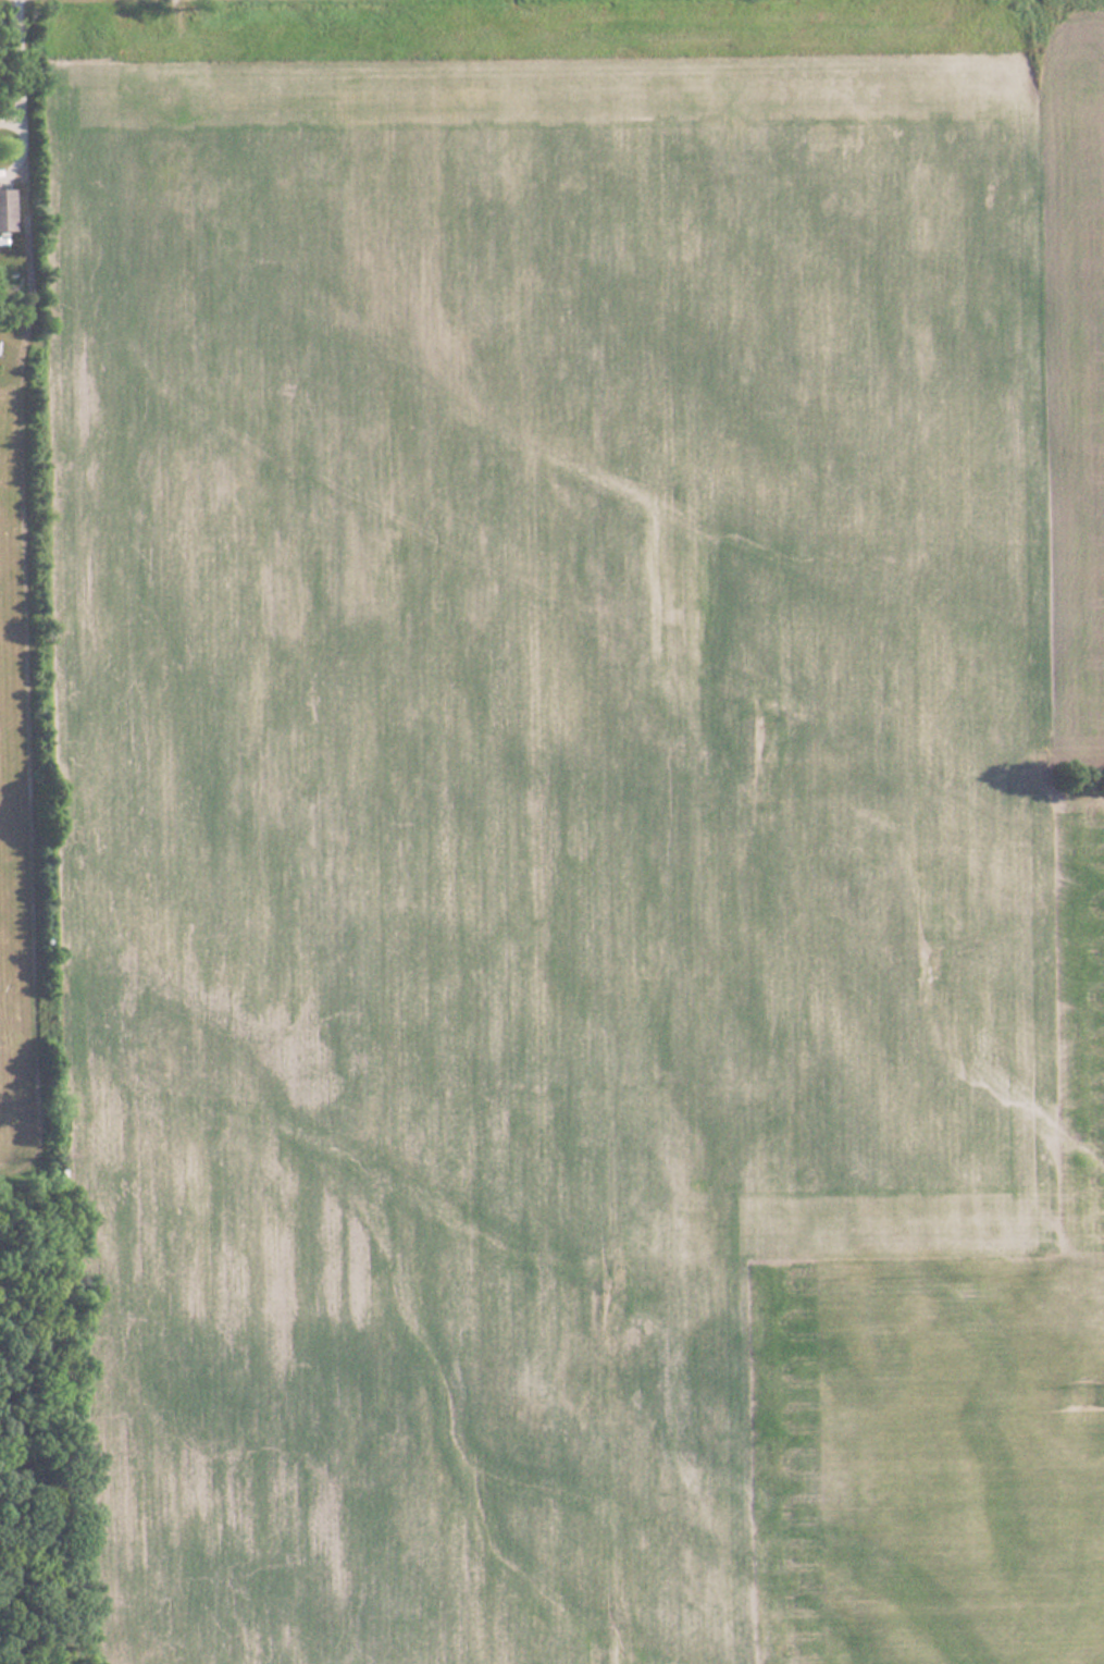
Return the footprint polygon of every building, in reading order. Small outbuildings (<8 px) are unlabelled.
[(11,190),(0,190),(0,231),(11,231),(11,190)]
